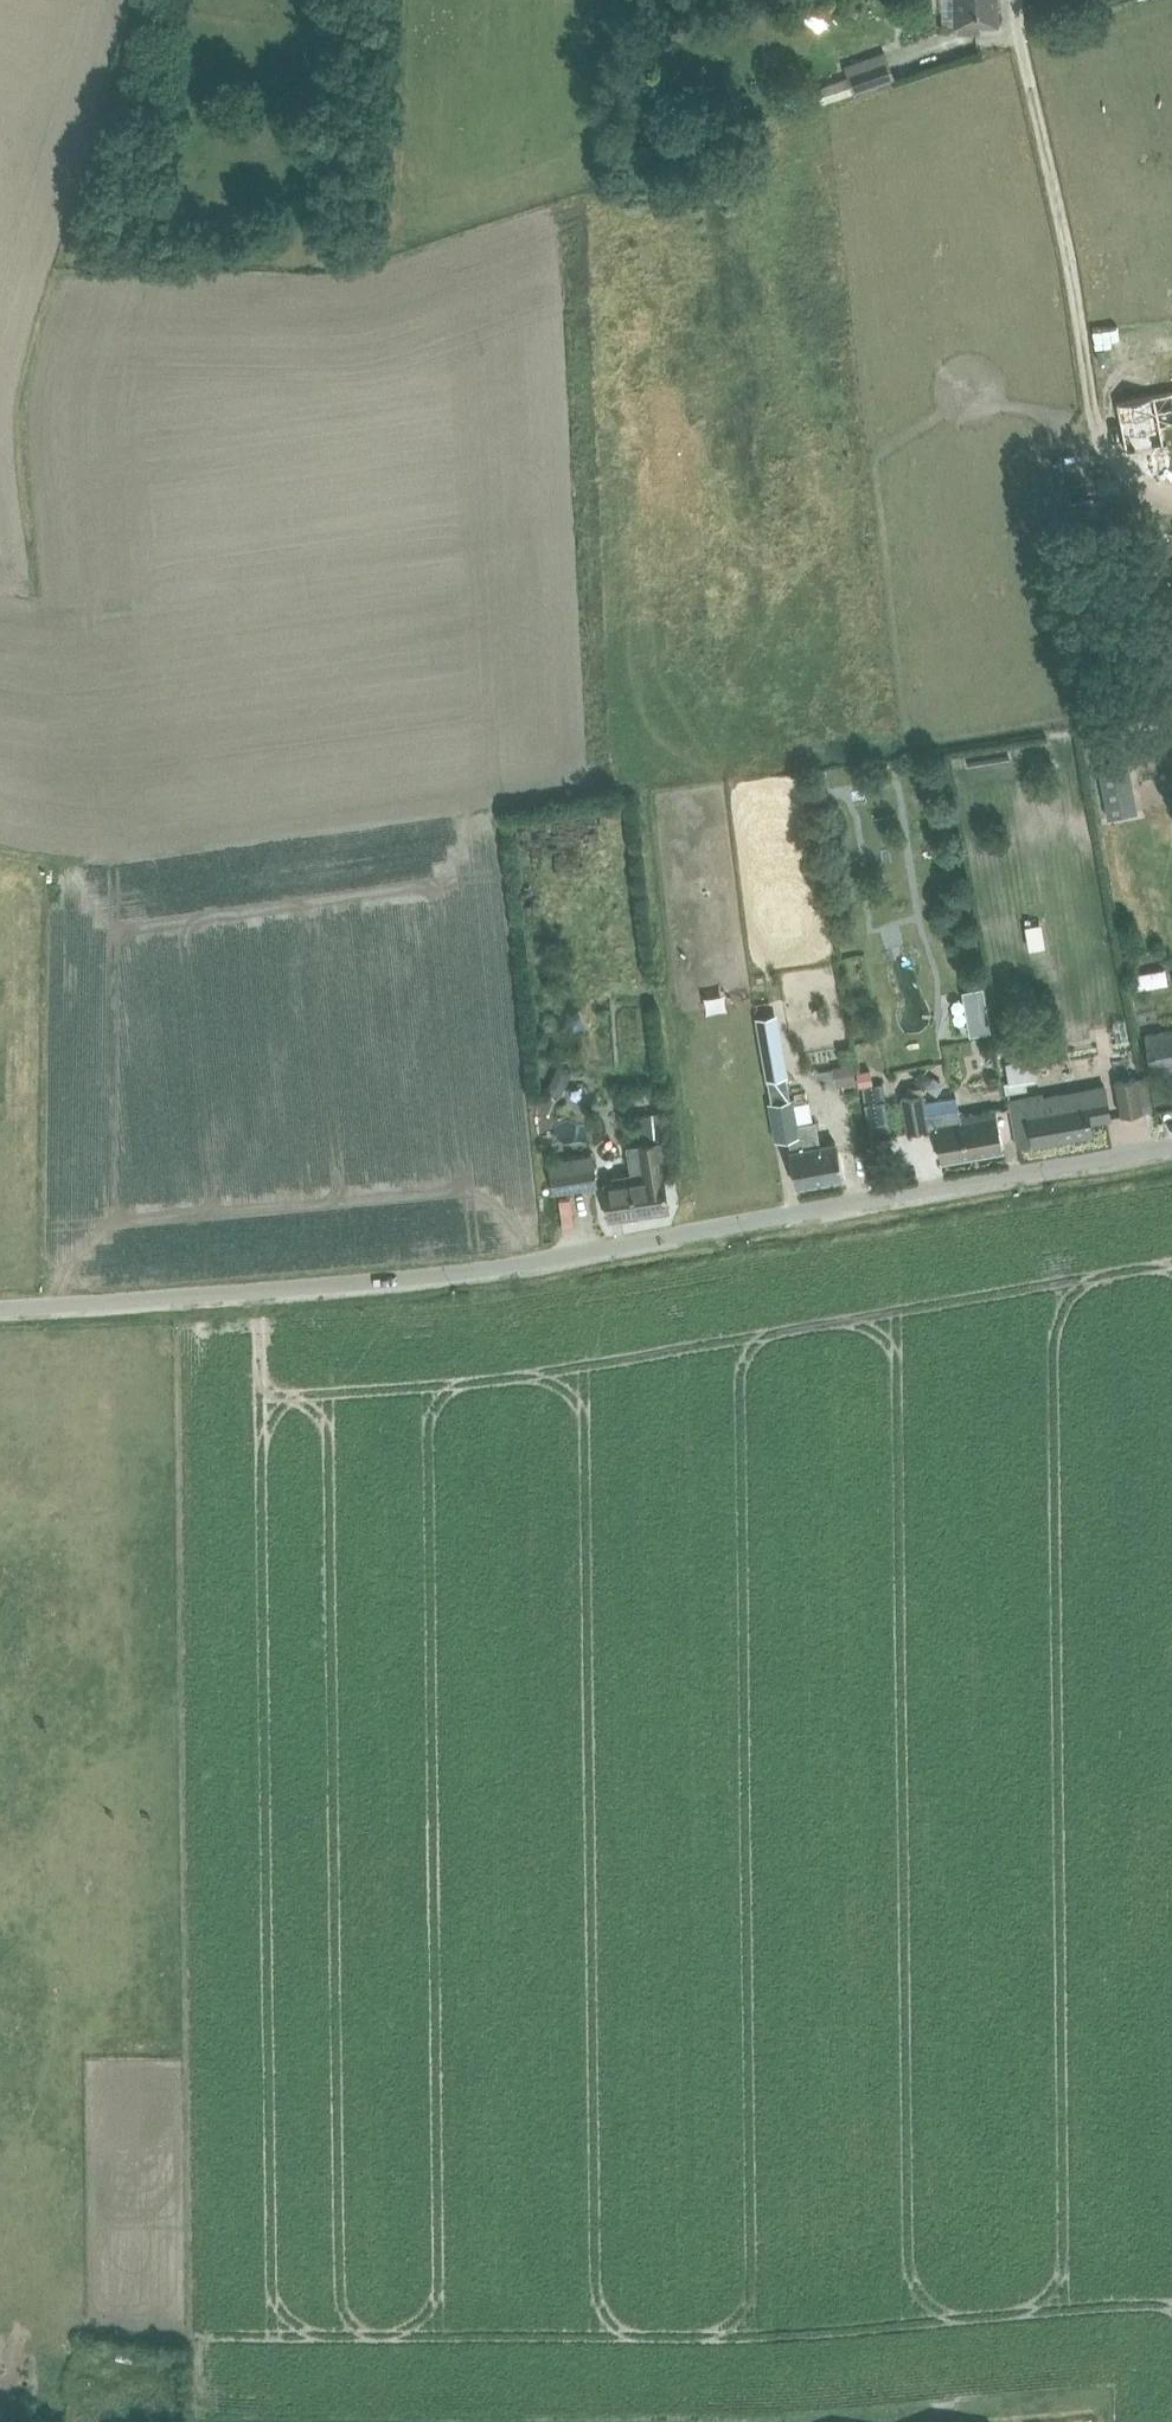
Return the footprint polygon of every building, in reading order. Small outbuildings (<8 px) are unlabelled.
[(973,24),(997,24),(996,0),(942,0),(943,25),(965,23),(965,24),(973,24)] [(856,92),(893,79),(887,62),(817,87),(821,102),(836,98),(838,104),(858,97),(856,92)] [(734,125),(739,135),(758,127),(753,117),(734,125)] [(1117,401),(1127,452),(1165,445),(1162,427),(1171,425),(1171,391),(1117,401)] [(1152,510),(1155,524),(1171,520),(1171,506),(1152,510)] [(1130,767),(1100,773),(1103,788),(1133,782),(1130,767)] [(809,801),(825,798),(821,781),(806,784),(809,801)] [(1030,949),(1047,946),(1042,922),(1026,925),(1030,949)] [(1165,967),(1136,973),(1138,987),(1167,981),(1165,967)] [(703,992),(705,1008),(725,1007),(723,990),(703,992)] [(836,1143),(821,1146),(816,1119),(798,1123),(794,1097),(791,1098),(777,1013),(757,1016),(772,1102),(768,1103),(776,1140),(789,1138),(791,1151),(797,1186),(843,1178),(836,1143)] [(972,1018),(975,1036),(991,1034),(988,1015),(972,1018)] [(1144,1035),(1151,1072),(1171,1068),(1171,1030),(1144,1035)] [(852,1062),(833,1066),(836,1083),(855,1080),(852,1062)] [(1009,1082),(1034,1078),(1031,1062),(1006,1066),(1009,1082)] [(559,1064),(547,1089),(560,1096),(572,1070),(559,1064)] [(870,1070),(858,1073),(860,1085),(872,1082),(870,1070)] [(1141,1111),(1136,1079),(1117,1082),(1122,1114),(1141,1111)] [(883,1084),(862,1087),(863,1098),(885,1095),(883,1084)] [(938,1137),(942,1160),(1003,1149),(999,1126),(996,1110),(960,1116),(959,1107),(926,1113),(925,1105),(924,1101),(922,1085),(907,1088),(908,1096),(902,1097),(908,1132),(929,1128),(936,1126),(938,1137)] [(1019,1145),(1092,1132),(1090,1121),(1110,1117),(1105,1087),(1074,1093),(1073,1089),(1069,1089),(1070,1093),(1047,1097),(1046,1094),(1042,1095),(1042,1094),(1027,1096),(1030,1111),(1014,1114),(1019,1145)] [(956,1095),(924,1101),(925,1105),(926,1113),(959,1107),(956,1095)] [(612,1182),(604,1183),(610,1219),(669,1210),(663,1168),(668,1167),(664,1141),(667,1140),(664,1110),(638,1113),(641,1142),(626,1144),(631,1172),(611,1176),(612,1182)] [(593,1162),(550,1170),(554,1193),(597,1186),(593,1162)]
